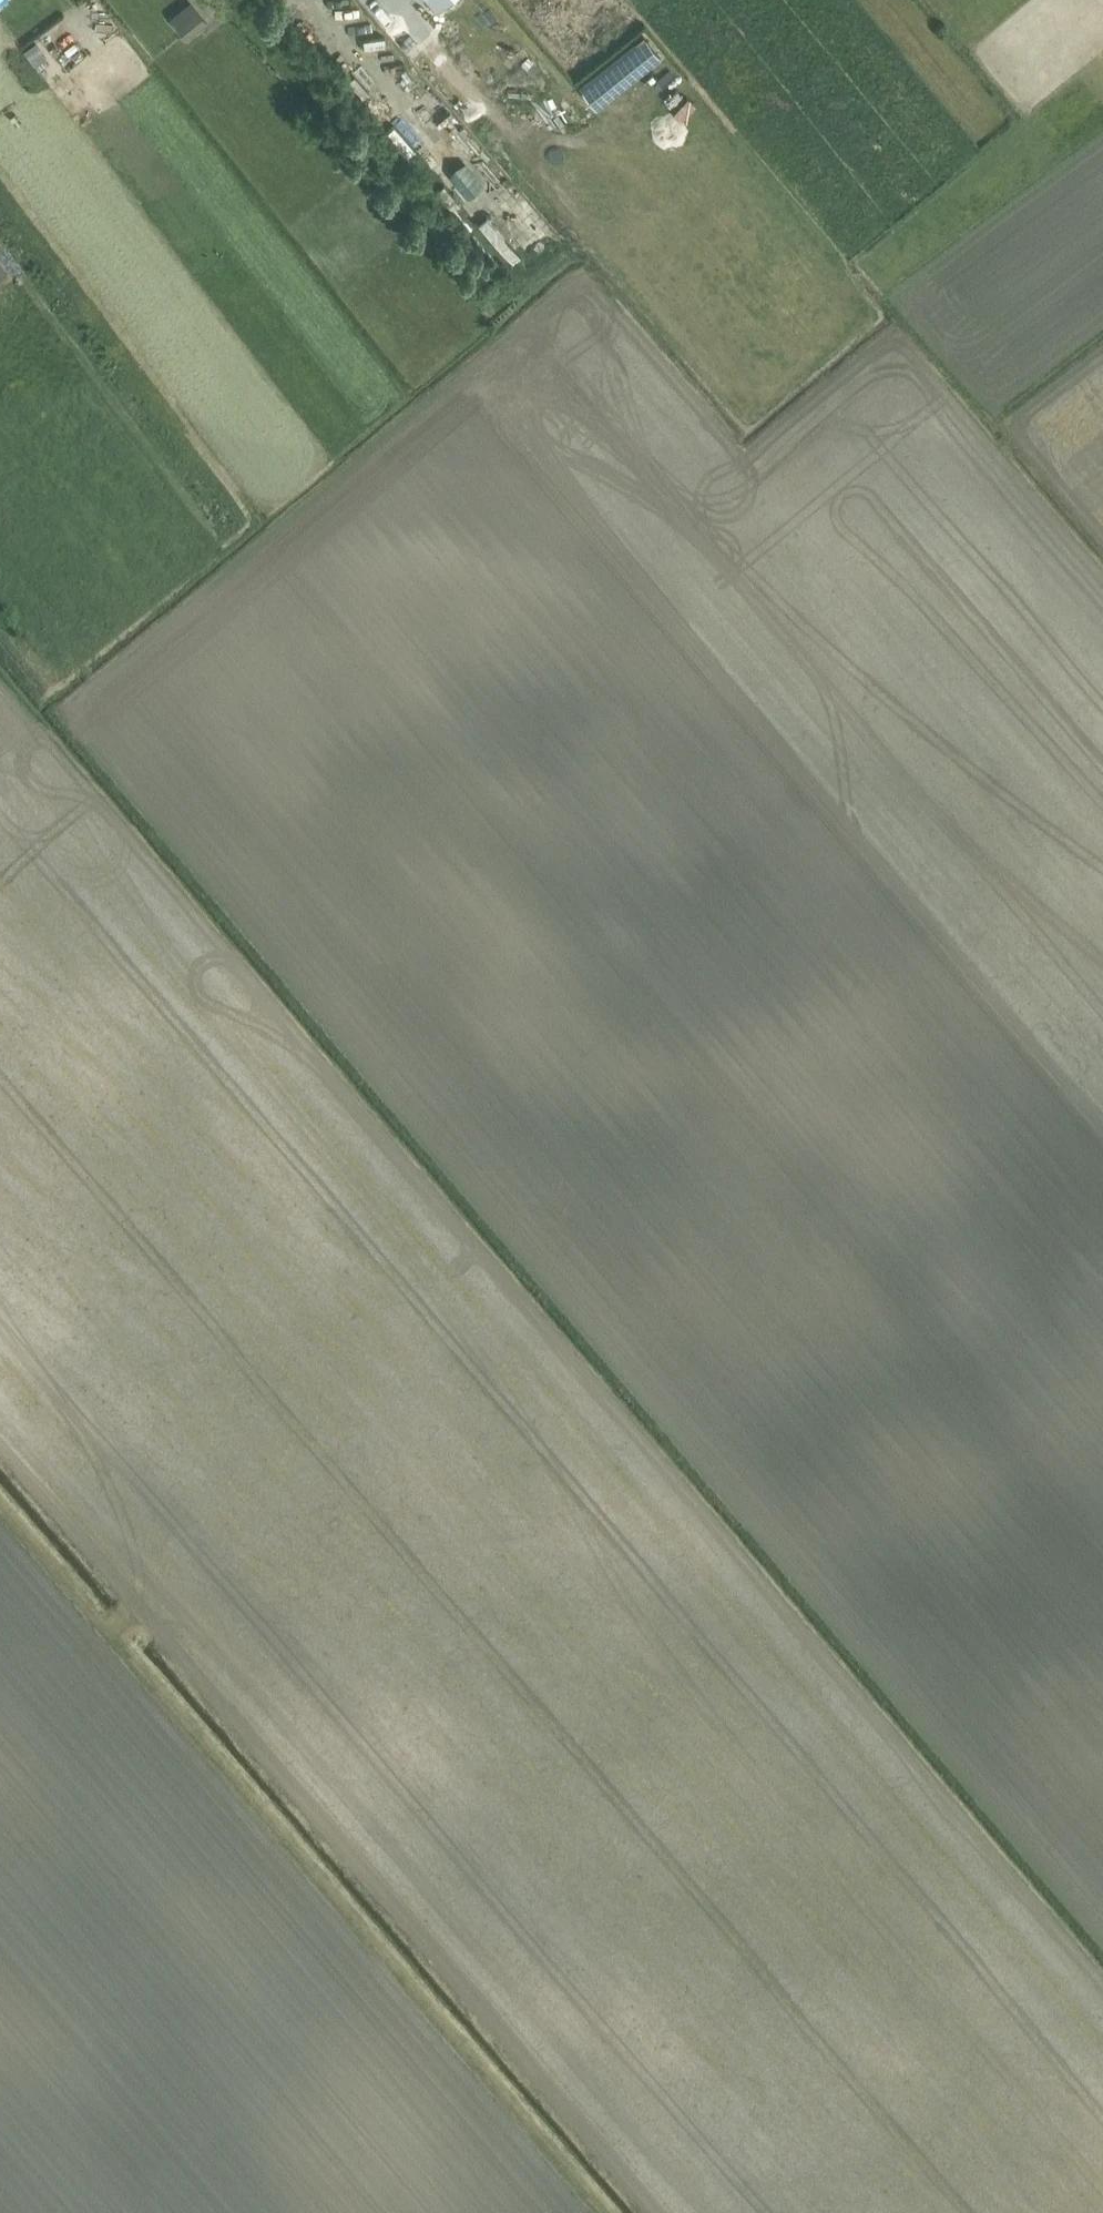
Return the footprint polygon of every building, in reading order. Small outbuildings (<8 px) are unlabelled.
[(210,22),(192,0),(191,0),(171,16),(189,39),(210,22)] [(356,58),(338,64),(344,79),(361,72),(356,58)]
